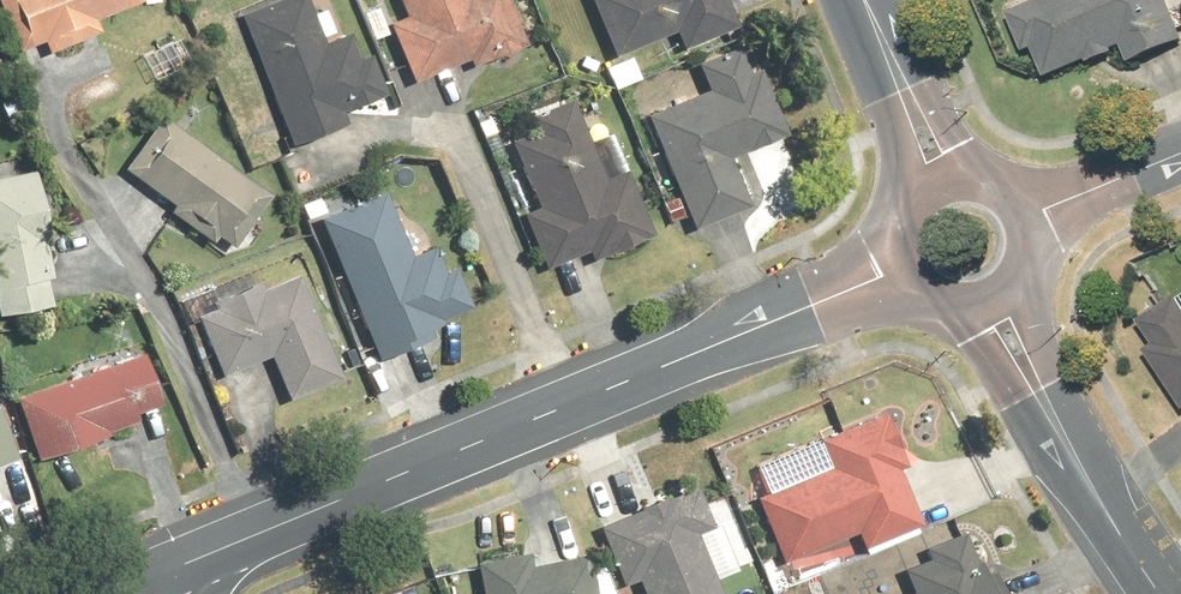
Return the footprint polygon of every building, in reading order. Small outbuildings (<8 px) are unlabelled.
[(27,67),(98,35),(92,21),(139,0),(0,0),(0,10),(27,67)] [(233,19),(290,153),(385,113),(353,36),(325,48),(304,0),(280,0),(233,19)] [(524,49),(502,0),(392,0),(398,16),(380,24),(407,86),(465,62),(469,72),(524,49)] [(610,60),(668,35),(678,58),(743,30),(730,0),(584,0),(610,60)] [(1007,14),(1034,86),(1180,32),(1180,31),(1170,0),(1046,0),(1007,14)] [(783,139),(744,48),(690,71),(701,95),(639,122),(689,236),(747,211),(726,163),(783,139)] [(603,189),(568,109),(503,137),(534,209),(512,218),(538,278),(584,258),(589,269),(654,241),(627,179),(603,189)] [(157,119),(116,177),(220,252),(261,194),(157,119)] [(0,182),(0,324),(53,315),(30,177),(0,182)] [(382,194),(317,222),(375,357),(465,318),(436,252),(412,262),(382,194)] [(288,271),(190,313),(220,381),(265,362),(283,404),(336,381),(288,271)] [(1179,302),(1126,335),(1180,419),(1180,306),(1179,302)] [(139,359),(14,404),(36,466),(161,422),(139,359)] [(906,471),(878,413),(807,447),(817,467),(752,498),(787,571),(853,540),(860,556),(921,527),(897,476),(906,471)] [(593,532),(619,593),(633,587),(636,593),(716,593),(695,544),(712,537),(692,490),(593,532)] [(988,570),(976,574),(962,539),(922,555),(926,564),(896,576),(903,593),(997,593),(988,570)] [(474,566),(477,593),(597,593),(593,554),(474,566)]
